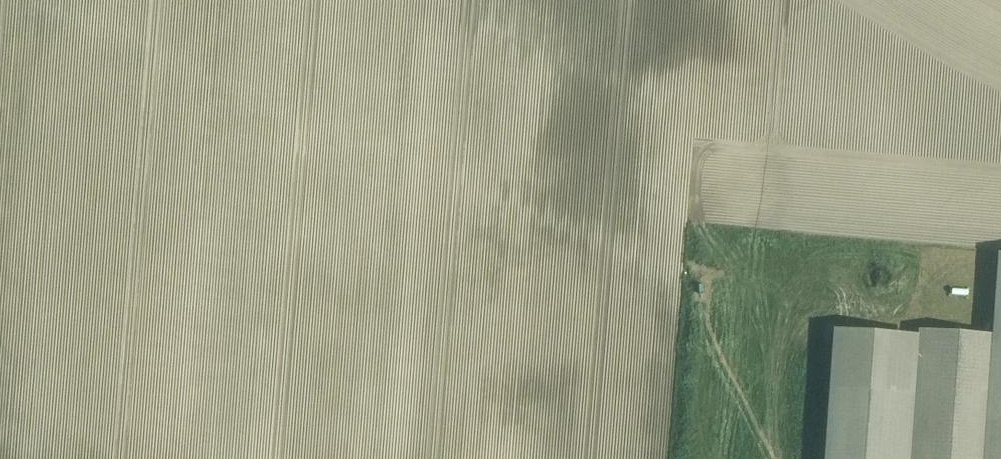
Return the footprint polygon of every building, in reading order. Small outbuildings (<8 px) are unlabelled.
[(917,396),(912,458),(1000,458),(1000,259),(994,338),(921,333),(917,396)] [(827,458),(910,458),(919,335),(835,330),(827,458)]
